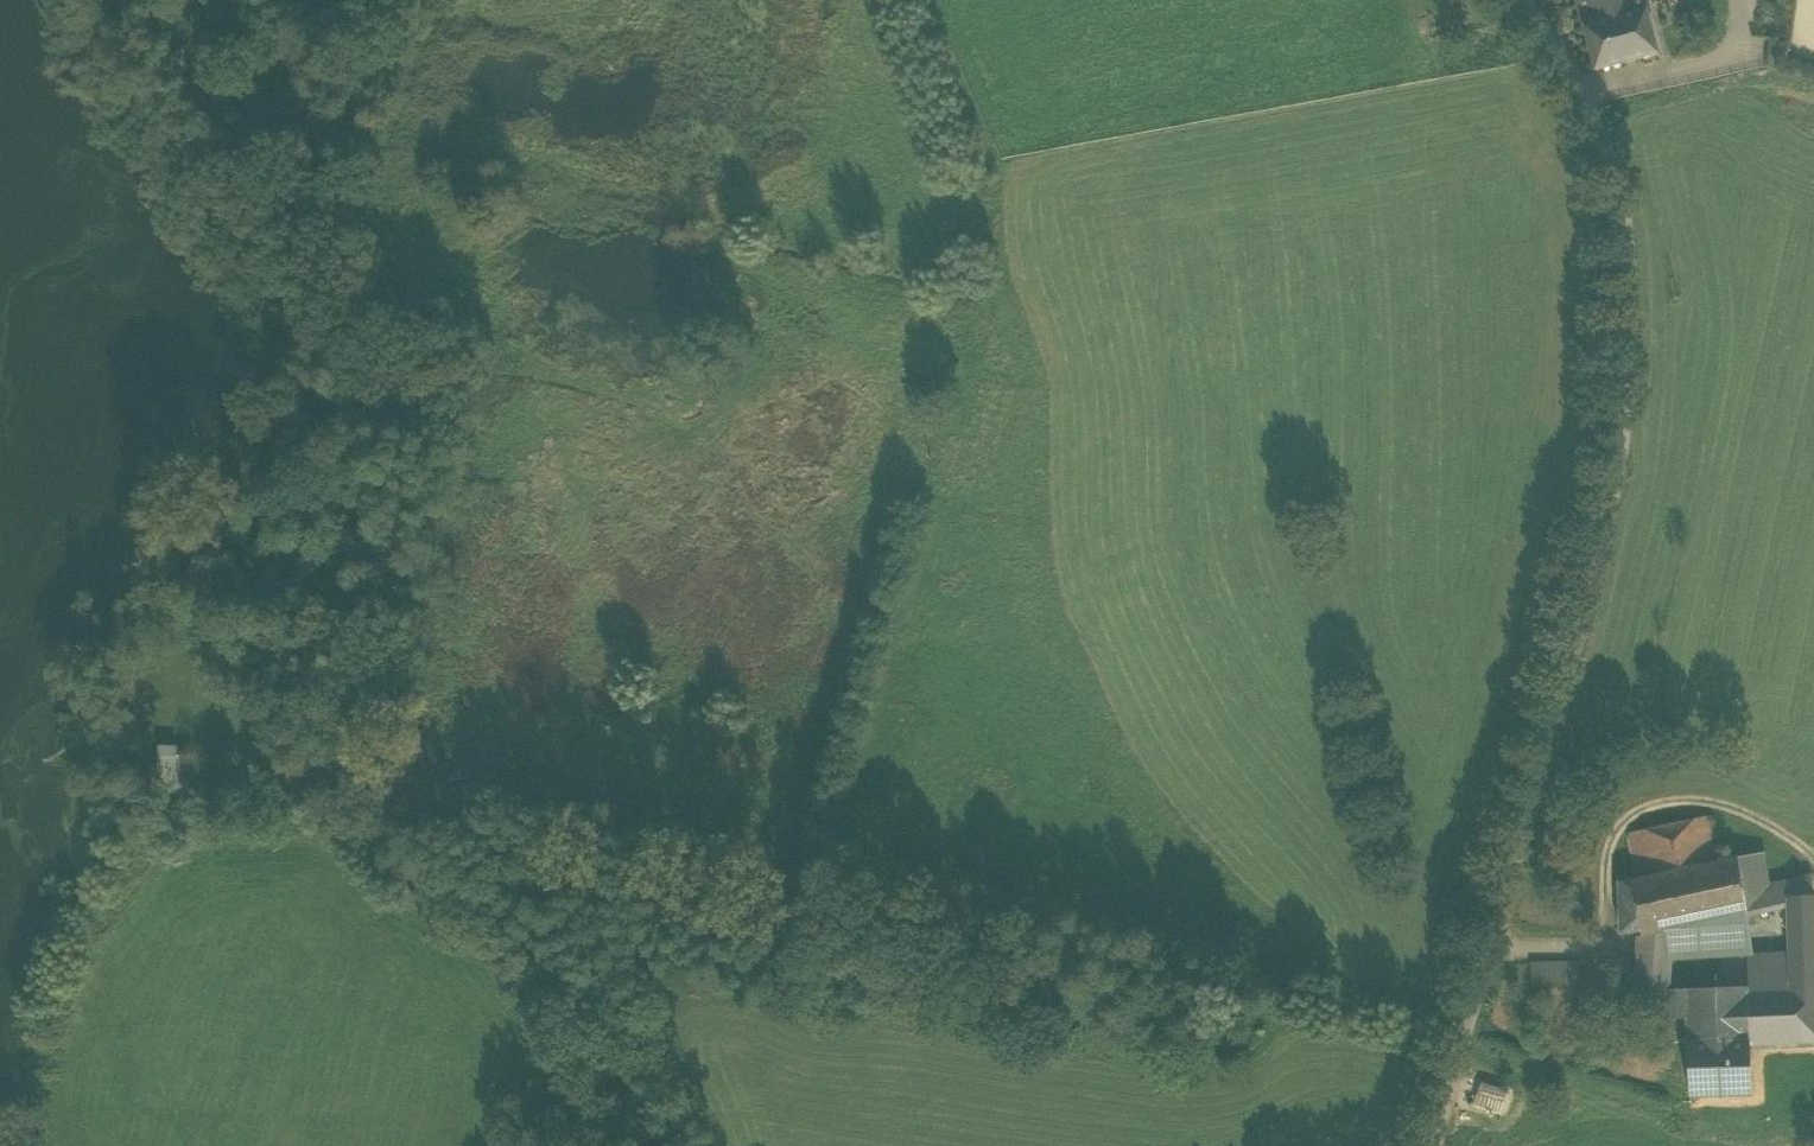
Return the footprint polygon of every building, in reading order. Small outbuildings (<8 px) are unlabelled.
[(1584,26),(1646,10),(1644,0),(1576,0),(1584,26)] [(1584,26),(1595,71),(1658,54),(1646,10),(1584,26)] [(160,747),(160,757),(159,793),(188,794),(189,757),(177,757),(177,748),(160,747)] [(1647,830),(1656,875),(1720,861),(1710,816),(1647,830)] [(1626,834),(1636,879),(1656,875),(1647,830),(1626,834)] [(1737,858),(1747,912),(1788,903),(1813,897),(1813,891),(1811,876),(1769,885),(1762,852),(1737,858)] [(1737,858),(1720,861),(1656,875),(1636,879),(1630,880),(1640,933),(1640,936),(1669,931),(1747,914),(1747,912),(1737,858)] [(1620,933),(1640,933),(1630,880),(1619,883),(1620,933)] [(1789,933),(1813,932),(1813,897),(1788,903),(1789,933)] [(1746,954),(1747,914),(1669,931),(1668,950),(1667,961),(1746,954)] [(1668,950),(1669,931),(1640,936),(1639,954),(1668,950)] [(1789,933),(1789,952),(1813,951),(1813,932),(1789,933)] [(1667,961),(1668,950),(1639,954),(1638,960),(1636,994),(1666,993),(1666,1019),(1687,1018),(1686,990),(1666,991),(1667,961)] [(1789,952),(1790,992),(1813,991),(1813,951),(1789,952)] [(1789,952),(1746,954),(1748,987),(1748,994),(1790,992),(1789,952)] [(1530,963),(1531,987),(1581,986),(1580,962),(1530,963)] [(1687,1018),(1690,1097),(1752,1095),(1750,1043),(1748,994),(1748,987),(1686,990),(1687,1018)] [(1790,992),(1748,994),(1750,1043),(1813,1040),(1813,991),(1790,992)]
